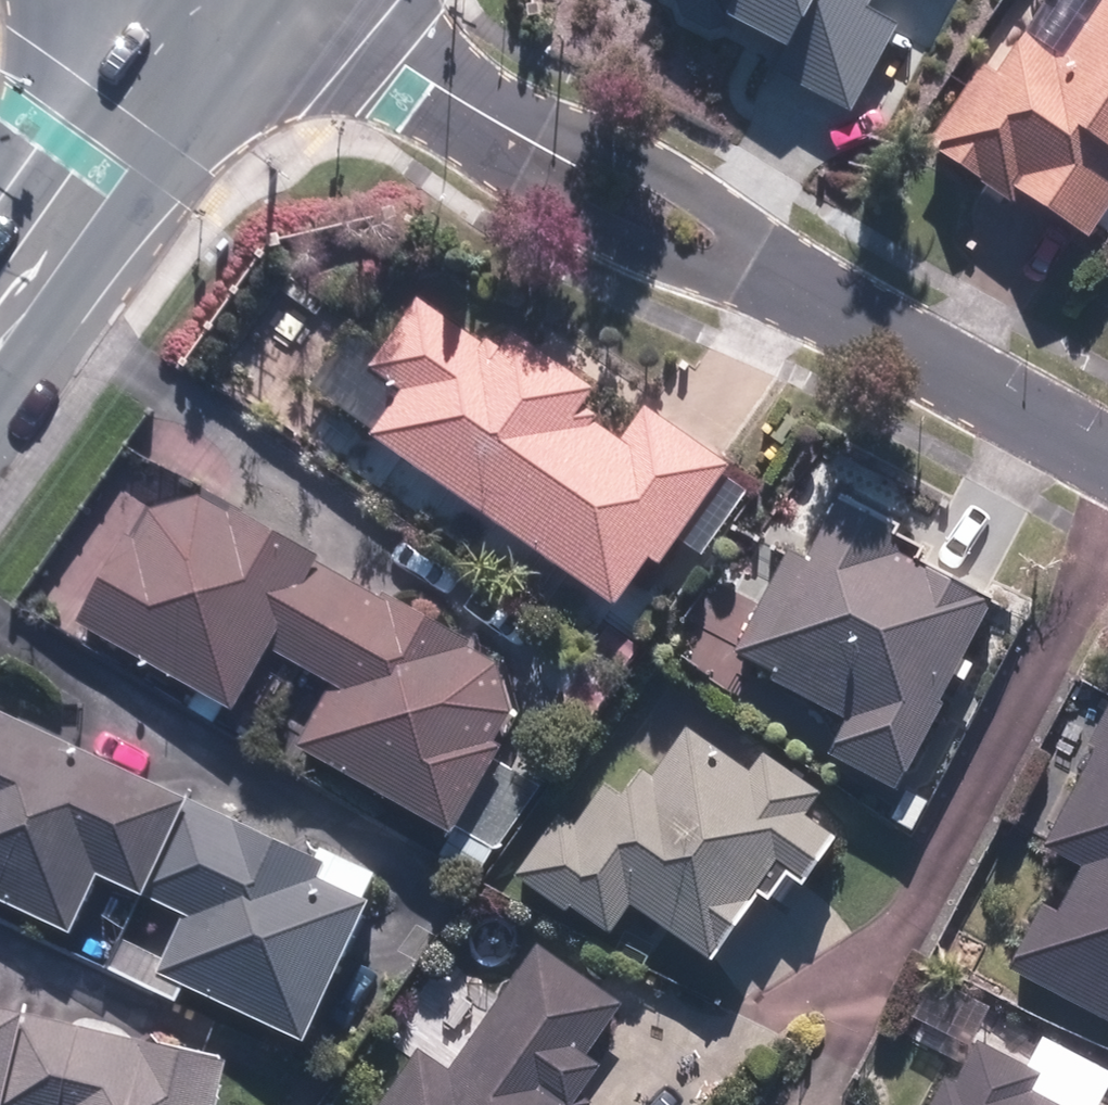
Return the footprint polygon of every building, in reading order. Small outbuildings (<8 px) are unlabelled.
[(717,25),(769,59),(763,70),(843,122),(898,37),(861,13),(869,0),(678,0),(717,25)] [(1076,261),(1107,212),(1107,0),(1097,0),(1052,69),(993,30),(912,154),(1076,261)] [(489,358),(415,307),(366,379),(390,396),(358,442),(608,615),(710,468),(622,407),(602,436),(571,415),(581,399),(500,343),(489,358)] [(505,728),(493,671),(199,500),(134,512),(67,627),(226,719),(254,669),(309,701),(280,751),(438,842),(505,728)] [(781,554),(717,675),(829,735),(814,764),(885,802),(984,615),(887,563),(896,545),(825,508),(796,562),(781,554)] [(1107,1033),(1107,686),(1104,684),(1031,855),(1056,866),(1035,917),(1018,910),(987,982),(1107,1033)] [(375,881),(315,852),(309,864),(0,713),(0,915),(59,945),(87,888),(172,929),(144,986),(289,1057),(375,881)] [(551,817),(504,877),(590,946),(619,909),(697,971),(775,872),(795,887),(839,831),(757,766),(747,778),(689,732),(645,787),(619,767),(569,830),(551,817)] [(374,1104),(576,1104),(604,1067),(583,1052),(617,1006),(534,944),(436,1075),(411,1056),(374,1104)] [(223,1066),(0,1013),(0,1104),(214,1104),(223,1066)] [(1107,1089),(1107,1072),(1035,1034),(1017,1070),(970,1046),(951,1083),(935,1075),(920,1104),(1100,1104),(1107,1089)]
